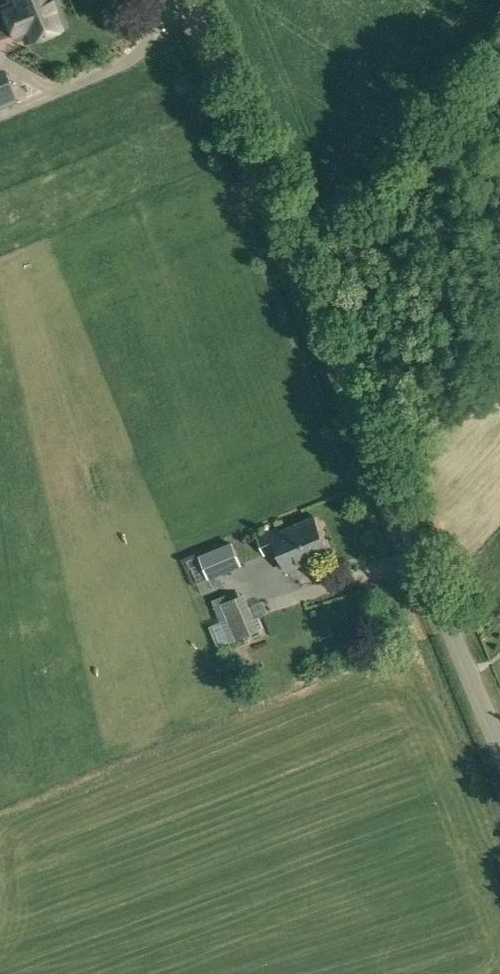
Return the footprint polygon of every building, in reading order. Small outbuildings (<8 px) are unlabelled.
[(65,25),(55,0),(9,0),(13,10),(6,12),(5,11),(0,13),(0,37),(14,31),(13,30),(20,27),(25,41),(65,25)] [(16,101),(2,67),(0,68),(0,107),(16,101)] [(278,532),(276,529),(259,536),(266,553),(267,553),(277,549),(286,570),(329,552),(314,517),(278,532)] [(241,565),(232,541),(199,555),(208,578),(241,565)] [(251,632),(236,597),(221,603),(236,638),(251,632)]
